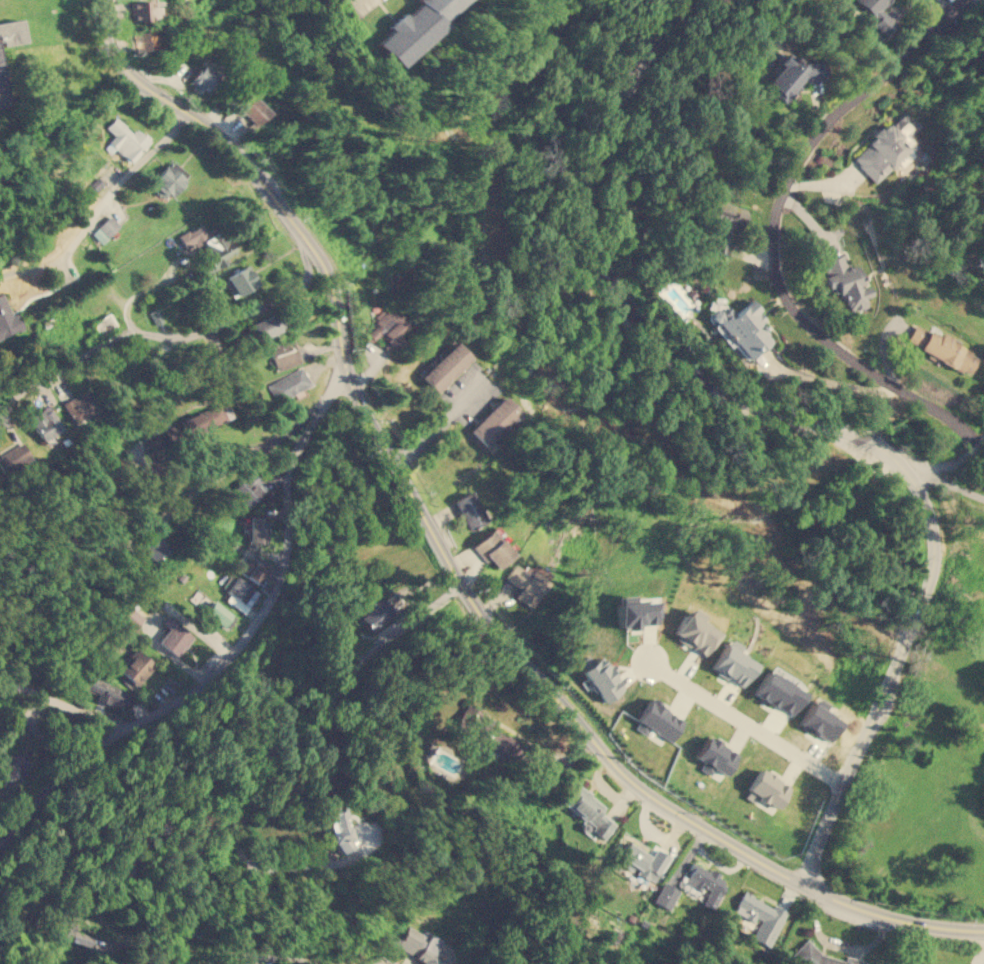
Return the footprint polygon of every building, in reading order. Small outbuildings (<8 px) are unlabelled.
[(151,0),(131,0),(132,21),(161,20),(160,5),(152,5),(151,0)] [(442,24),(438,19),(459,0),(417,0),(419,2),(404,15),(401,11),(386,25),(390,28),(374,43),(395,66),(442,24)] [(873,24),(887,36),(898,23),(881,9),(889,0),(854,0),(877,19),(873,24)] [(22,41),(18,18),(0,21),(0,45),(22,41)] [(137,52),(159,47),(155,28),(133,33),(137,52)] [(785,64),(768,83),(781,95),(778,99),(782,103),(801,81),(824,78),(822,58),(796,61),(788,54),(781,61),(785,64)] [(189,85),(209,93),(218,66),(198,59),(189,85)] [(6,90),(5,88),(0,61),(0,106),(9,104),(6,90)] [(255,124),(267,111),(249,95),(237,108),(255,124)] [(852,158),(876,183),(919,140),(912,133),(919,126),(902,109),(852,158)] [(105,127),(114,135),(107,143),(131,163),(149,140),(135,128),(133,131),(114,116),(105,127)] [(189,174),(171,159),(152,181),(171,196),(189,174)] [(729,254),(741,207),(713,200),(708,220),(719,223),(712,250),(729,254)] [(845,313),(867,306),(864,297),(871,295),(868,285),(863,286),(856,264),(847,266),(843,253),(820,261),(828,287),(836,285),(845,313)] [(223,277),(233,296),(258,283),(247,264),(223,277)] [(18,312),(11,314),(2,292),(0,293),(0,337),(24,327),(18,312)] [(744,361),(771,339),(759,324),(765,319),(749,299),(731,313),(717,295),(702,308),(744,361)] [(367,333),(384,345),(386,342),(396,350),(404,340),(398,336),(407,324),(386,308),(367,333)] [(258,340),(282,329),(275,312),(251,323),(258,340)] [(115,324),(109,313),(92,323),(98,334),(115,324)] [(904,341),(968,375),(978,356),(949,340),(951,337),(941,331),(939,335),(914,322),(904,341)] [(277,371),(301,361),(292,338),(268,347),(277,371)] [(470,357),(453,340),(419,376),(436,392),(470,357)] [(267,382),(274,401),(310,386),(303,367),(267,382)] [(62,401),(72,422),(99,409),(89,388),(62,401)] [(469,430),(485,446),(519,410),(502,395),(469,430)] [(199,411),(206,428),(234,416),(227,399),(199,411)] [(41,440),(62,429),(50,405),(28,416),(41,440)] [(23,442),(0,454),(0,469),(2,473),(31,458),(23,442)] [(230,487),(243,506),(264,491),(251,473),(230,487)] [(488,519),(469,490),(452,500),(470,530),(488,519)] [(266,543),(267,515),(247,514),(246,542),(266,543)] [(486,562),(489,559),(497,568),(514,554),(491,528),(471,545),(486,562)] [(166,549),(156,533),(140,544),(150,559),(166,549)] [(259,583),(267,567),(247,557),(239,573),(259,583)] [(547,582),(514,562),(505,577),(520,586),(513,598),(531,609),(547,582)] [(223,597),(244,612),(259,591),(238,576),(223,597)] [(360,608),(363,612),(357,616),(366,630),(391,614),(379,596),(360,608)] [(204,612),(222,626),(232,613),(214,599),(204,612)] [(615,603),(617,628),(655,624),(653,600),(615,603)] [(671,636),(705,654),(717,631),(704,625),(708,617),(687,606),(671,636)] [(160,622),(168,628),(158,641),(177,656),(193,635),(166,614),(160,622)] [(756,664),(724,644),(711,665),(743,685),(756,664)] [(155,665),(136,647),(117,668),(136,686),(155,665)] [(602,702),(622,690),(598,654),(588,661),(585,656),(575,662),(602,702)] [(804,692),(766,671),(753,693),(791,715),(804,692)] [(95,697),(122,708),(129,691),(86,674),(81,687),(96,693),(95,697)] [(670,742),(684,720),(649,698),(633,725),(645,733),(648,728),(670,742)] [(493,719),(465,703),(454,723),(478,737),(471,748),(481,754),(484,748),(510,763),(521,743),(490,725),(493,719)] [(710,775),(713,768),(725,775),(738,753),(707,735),(694,756),(703,762),(699,769),(710,775)] [(26,753),(3,752),(2,776),(23,777),(23,766),(26,766),(26,753)] [(790,786),(759,768),(743,795),(773,813),(790,786)] [(561,803),(583,820),(606,837),(616,824),(601,813),(606,806),(576,783),(561,803)] [(337,853),(354,848),(343,804),(326,809),(337,853)] [(639,841),(636,846),(626,841),(618,856),(639,868),(636,872),(654,883),(661,870),(646,861),(653,849),(639,841)] [(683,883),(706,893),(702,904),(714,909),(725,881),(718,879),(720,873),(691,862),(683,883)] [(652,900),(668,909),(679,889),(663,881),(652,900)] [(770,946),(786,910),(774,905),(773,906),(742,891),(733,911),(757,923),(750,938),(770,946)] [(437,957),(442,950),(436,946),(441,938),(424,928),(421,932),(407,923),(393,944),(425,963),(448,963),(437,957)] [(89,945),(91,934),(61,928),(59,939),(89,945)] [(792,963),(864,963),(865,960),(844,955),(844,956),(797,945),(792,963)]
